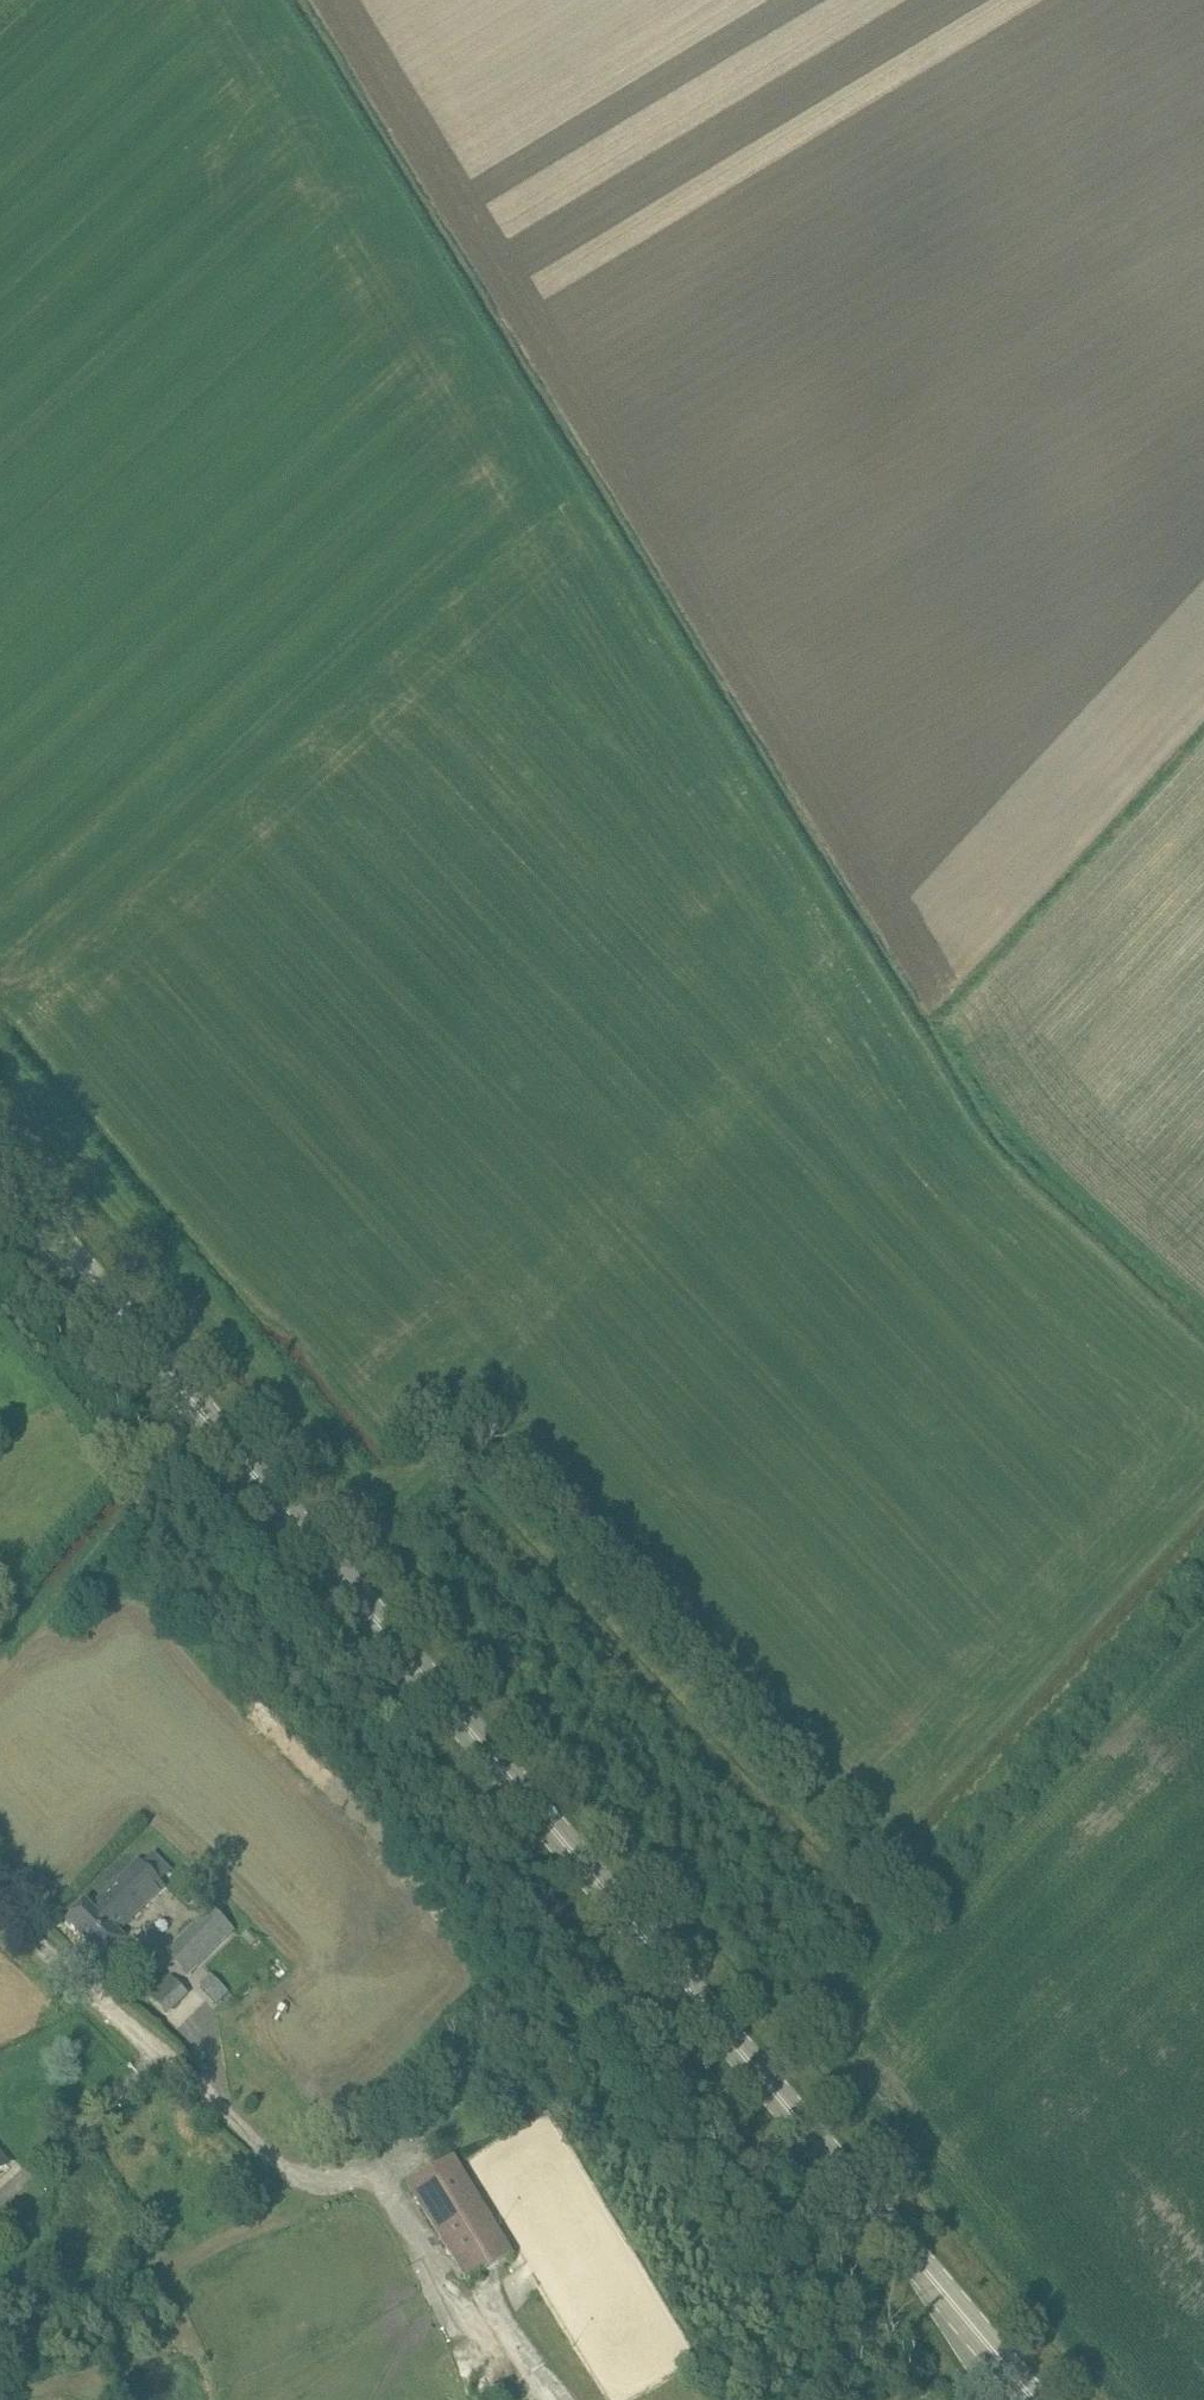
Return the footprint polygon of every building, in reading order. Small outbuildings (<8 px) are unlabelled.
[(68,1922),(105,1960),(126,1939),(119,1932),(165,1887),(161,1882),(171,1872),(155,1855),(144,1865),(140,1861),(92,1908),(87,1903),(68,1922)] [(204,1959),(232,1928),(210,1909),(182,1939),(204,1959)] [(211,1975),(201,1985),(215,2000),(226,1990),(211,1975)] [(256,1987),(244,1999),(251,2006),(263,1994),(256,1987)] [(514,2255),(504,2240),(451,2158),(408,2184),(469,2283),(514,2255)]
